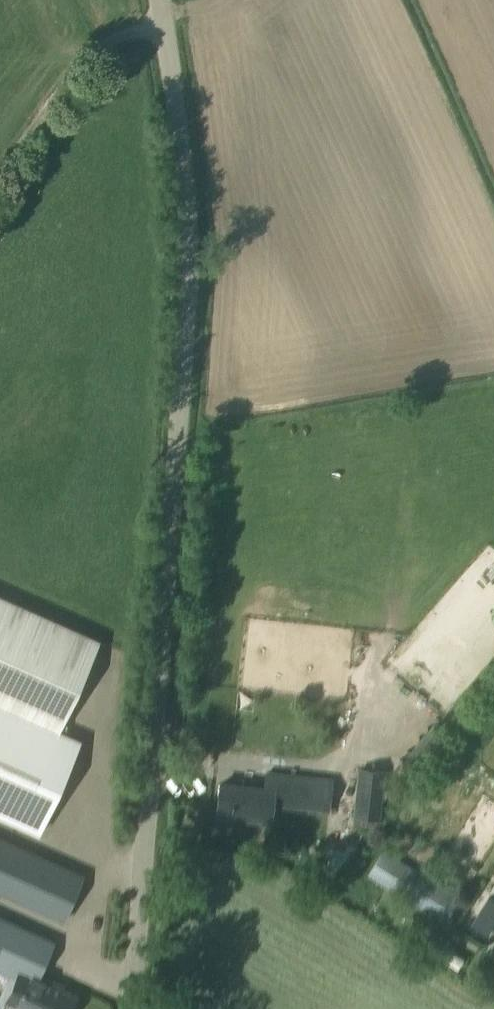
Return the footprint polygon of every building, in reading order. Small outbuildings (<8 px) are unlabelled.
[(57,734),(59,731),(99,643),(0,597),(0,708),(57,734)] [(34,829),(75,738),(59,731),(57,734),(0,708),(0,813),(34,829)] [(354,802),(352,817),(357,818),(356,828),(377,830),(378,820),(381,821),(385,773),(357,770),(354,793),(354,802)] [(220,784),(216,816),(270,822),(271,805),(327,811),(331,781),(267,773),(265,789),(220,784)] [(63,923),(84,877),(0,838),(0,895),(63,923)] [(385,851),(369,877),(443,923),(459,897),(385,851)] [(10,976),(5,986),(12,989),(6,1002),(0,1000),(0,1008),(69,1008),(75,996),(61,990),(63,987),(39,976),(53,944),(0,919),(0,971),(10,976)]
